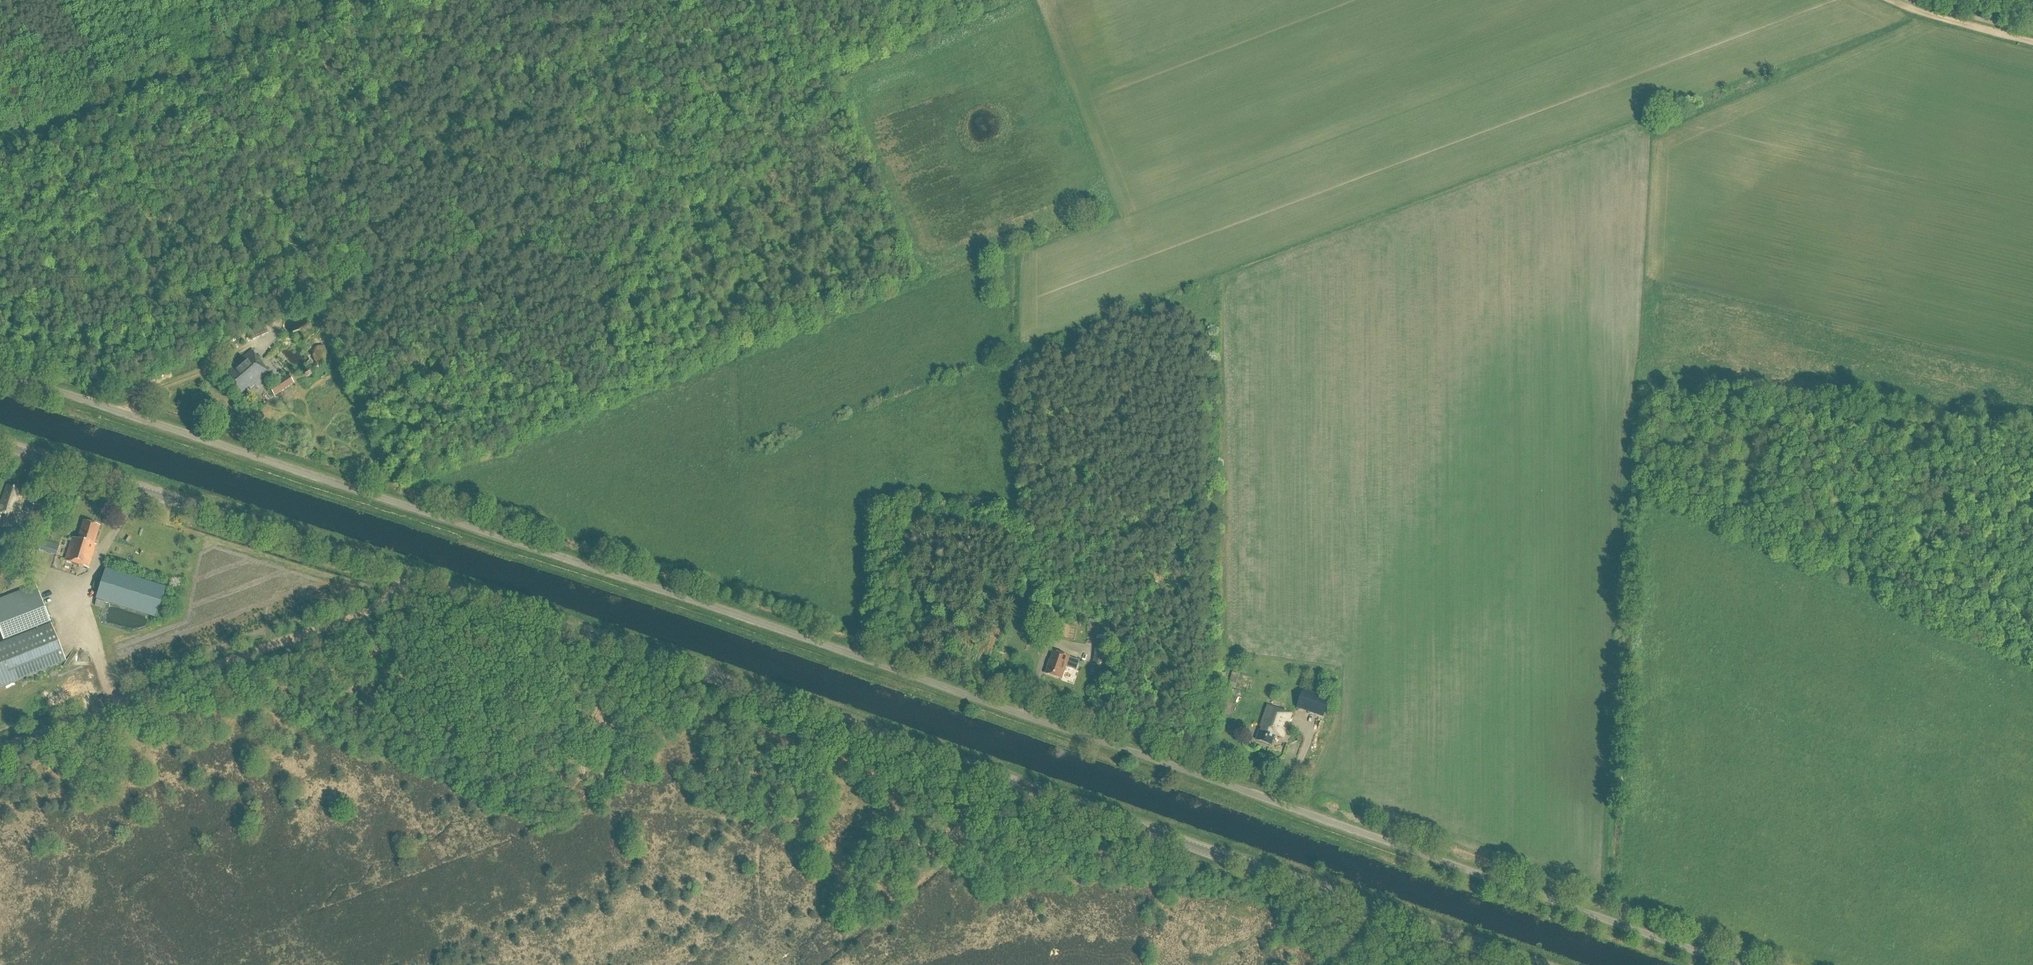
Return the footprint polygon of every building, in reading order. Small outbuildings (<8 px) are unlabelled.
[(249,333),(252,341),(268,334),(265,326),(249,333)] [(256,388),(270,376),(250,351),(222,373),(224,376),(223,376),(237,393),(246,386),(248,389),(253,385),(256,388)] [(275,397),(294,384),(289,375),(269,388),(275,397)] [(307,383),(301,387),(305,393),(311,389),(307,383)] [(23,491),(7,486),(0,507),(0,514),(5,515),(3,522),(11,525),(18,503),(16,503),(18,498),(20,499),(23,491)] [(94,544),(98,533),(100,527),(83,522),(81,528),(78,539),(73,537),(65,561),(89,569),(97,545),(94,544)] [(13,539),(12,530),(0,531),(0,540),(13,539)] [(57,556),(60,547),(40,540),(37,550),(57,556)] [(157,620),(166,589),(106,570),(96,600),(157,620)] [(20,589),(1,597),(0,597),(0,630),(4,639),(16,634),(35,627),(50,621),(39,593),(24,599),(20,589)] [(66,662),(52,624),(0,645),(0,688),(66,662)] [(1104,664),(1107,642),(1097,640),(1094,663),(1104,664)] [(1062,679),(1069,659),(1055,654),(1048,674),(1062,679)] [(1324,718),(1331,700),(1304,690),(1297,709),(1324,718)] [(1285,739),(1293,715),(1269,707),(1257,740),(1273,746),(1276,737),(1285,739)]
